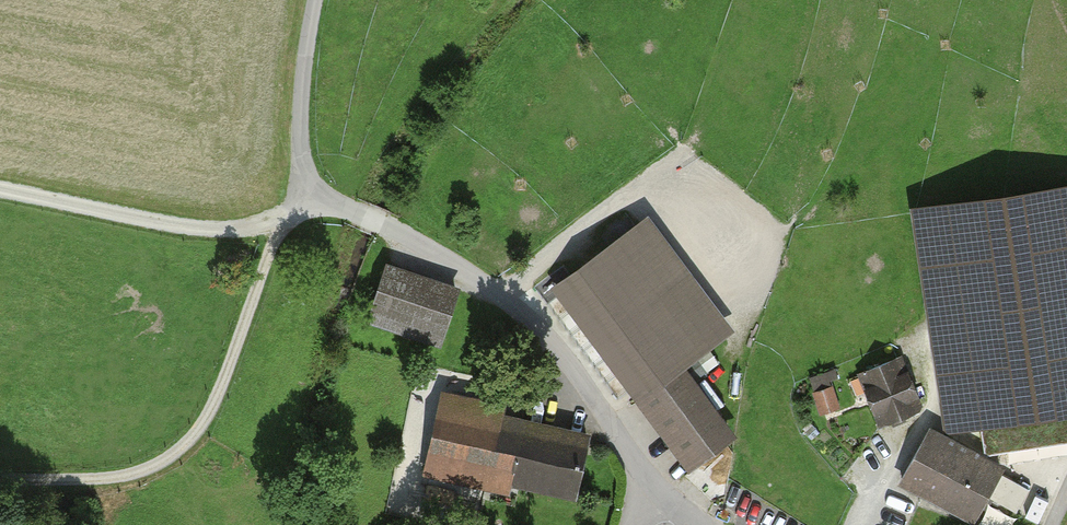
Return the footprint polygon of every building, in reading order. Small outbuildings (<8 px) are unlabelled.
[(946,432),(931,424),(901,483),(974,522),(1013,451),(1066,442),(1066,186),(916,210),(946,432)] [(739,330),(653,213),(558,282),(694,468),(741,434),(690,365),(739,330)] [(464,288),(394,265),(375,321),(445,344),(464,288)] [(904,355),(862,370),(881,425),(923,410),(904,355)] [(835,368),(812,373),(822,416),(845,410),(835,368)] [(511,402),(441,390),(425,477),(513,492),(514,485),(579,496),(591,424),(510,410),(511,402)]
